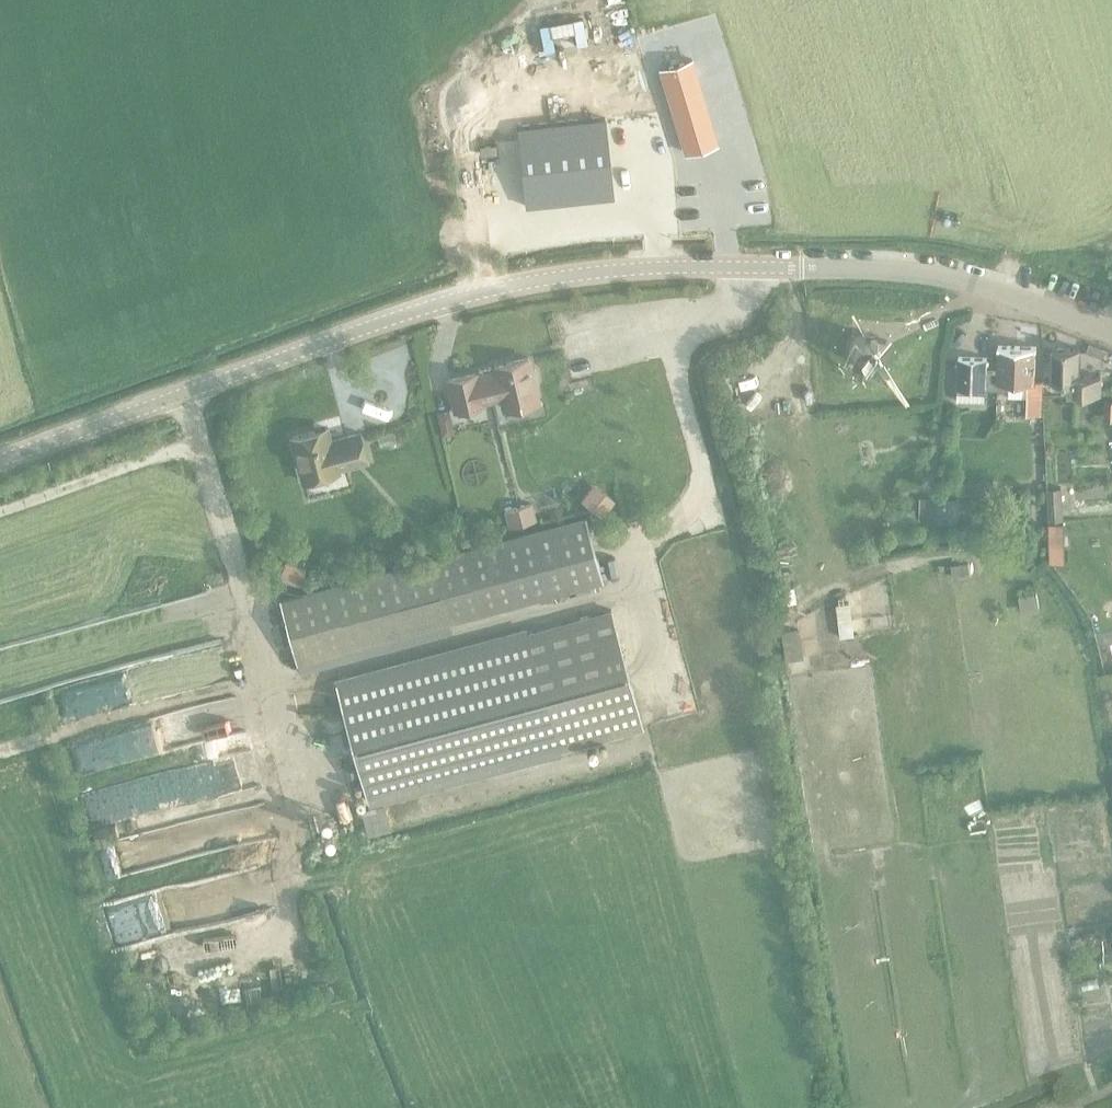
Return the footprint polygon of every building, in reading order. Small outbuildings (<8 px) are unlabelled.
[(691,58),(660,67),(685,151),(717,142),(691,58)] [(608,118),(517,129),(526,204),(617,193),(608,118)] [(845,344),(845,347),(845,351),(846,354),(847,356),(849,359),(852,361),(855,362),(858,363),(861,363),(864,363),(867,362),(870,360),(872,358),(874,355),(875,352),(875,349),(875,346),(874,342),(873,340),(871,337),(868,335),(865,334),(862,333),(859,333),(856,333),(853,335),(850,336),(848,339),(846,341),(845,344)] [(955,386),(955,400),(982,400),(983,387),(1007,388),(1007,382),(1026,382),(1025,411),(1039,411),(1039,381),(1032,381),(1033,347),(995,346),(995,371),(984,370),(984,357),(956,356),(955,386)] [(1100,374),(1076,374),(1077,348),(1049,347),(1049,381),(1067,381),(1066,393),(1100,393),(1100,374)] [(494,364),(495,370),(476,374),(476,371),(448,377),(455,408),(457,408),(458,413),(470,410),(469,405),(483,402),(482,399),(501,395),(504,406),(537,398),(533,381),(537,379),(535,368),(530,368),(528,356),(494,364)] [(1104,417),(1111,418),(1111,399),(1104,399),(1104,417)] [(337,467),(367,459),(359,431),(330,439),(326,426),(291,435),(303,480),(338,471),(337,467)] [(1061,517),(1060,494),(1060,487),(1046,487),(1047,495),(1047,517),(1061,517)] [(604,491),(591,507),(602,515),(614,499),(604,491)] [(504,508),(508,525),(536,517),(532,501),(504,508)] [(914,508),(889,512),(891,525),(916,520),(914,508)] [(295,657),(296,661),(601,578),(584,514),(279,597),(295,657)] [(1062,521),(1047,522),(1049,561),(1064,561),(1062,521)] [(333,555),(321,558),(324,566),(335,563),(333,555)] [(285,560),(278,576),(298,584),(304,568),(285,560)] [(968,560),(949,563),(950,574),(969,571),(968,560)] [(783,587),(772,590),(776,605),(787,602),(783,587)] [(1035,593),(1018,595),(1021,611),(1037,609),(1035,593)] [(846,602),(833,604),(838,636),(851,634),(846,602)] [(335,683),(367,800),(642,725),(610,608),(335,683)] [(798,628),(780,631),(784,658),(802,655),(798,628)] [(985,822),(968,824),(969,836),(986,833),(985,822)] [(1103,953),(1104,964),(1111,963),(1111,951),(1103,953)]
